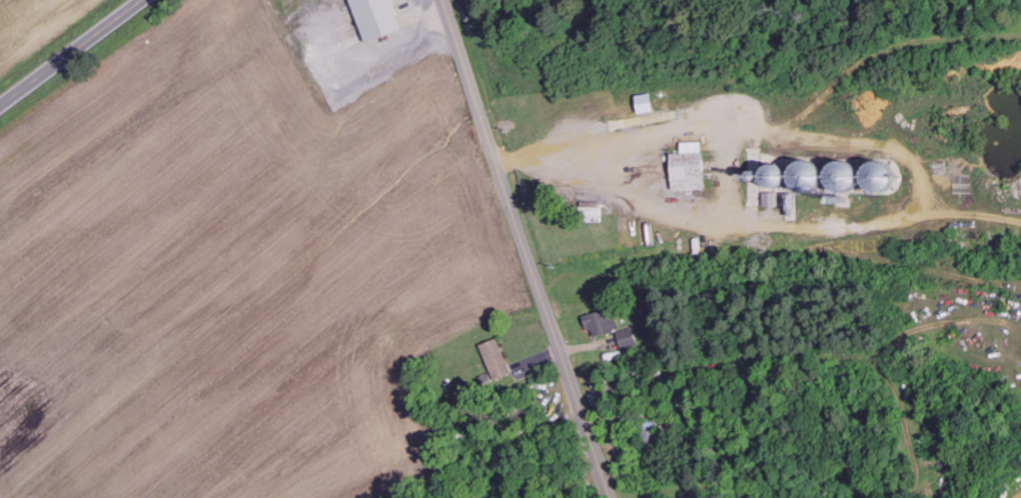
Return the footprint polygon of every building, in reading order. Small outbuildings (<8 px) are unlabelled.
[(402,31),(392,0),(349,0),(363,43),(402,31)] [(672,154),(673,191),(704,190),(704,143),(682,143),(682,154),(672,154)] [(817,190),(817,163),(788,163),(789,190),(817,190)] [(763,186),(784,179),(779,164),(758,171),(763,186)] [(779,193),(763,193),(763,206),(779,207),(779,193)] [(603,208),(582,208),(582,222),(603,223),(603,208)] [(612,334),(607,311),(586,315),(591,338),(612,334)] [(495,381),(512,374),(498,339),(480,346),(495,381)]
